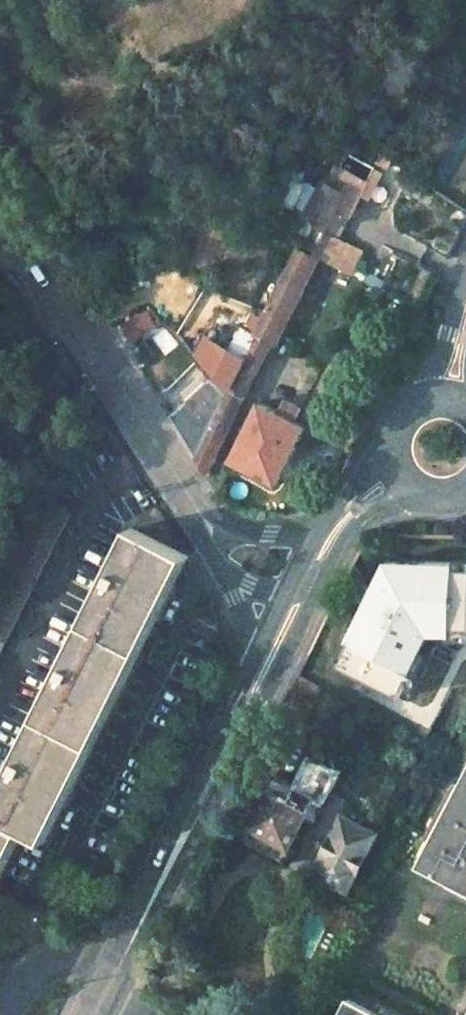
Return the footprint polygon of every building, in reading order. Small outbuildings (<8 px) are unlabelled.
[(172,22),(163,16),(153,34),(162,40),(172,22)] [(357,179),(331,166),(322,182),(319,181),(302,216),(326,229),(343,194),(348,197),(357,179)] [(313,254),(295,246),(266,308),(254,333),(270,340),(313,254)] [(118,324),(129,342),(152,329),(157,338),(166,333),(150,306),(118,324)] [(148,334),(164,356),(180,345),(164,323),(148,334)] [(270,340),(254,333),(228,387),(244,394),(270,340)] [(137,364),(152,358),(145,338),(130,343),(137,364)] [(185,399),(169,374),(154,383),(170,408),(185,399)] [(239,404),(224,396),(204,438),(180,404),(168,414),(206,472),(239,404)] [(280,415),(256,402),(232,454),(230,460),(276,482),(303,425),(280,415)] [(0,601),(0,666),(77,515),(50,502),(0,601)] [(0,803),(0,893),(28,839),(50,851),(197,563),(139,531),(0,803)] [(460,588),(449,603),(453,605),(429,639),(423,634),(409,654),(444,678),(465,647),(465,592),(460,588)] [(395,633),(374,618),(357,644),(377,658),(395,633)] [(434,631),(428,627),(423,634),(429,639),(434,631)] [(316,695),(289,682),(280,701),(306,715),(316,695)] [(412,752),(384,736),(345,811),(375,824),(412,752)] [(296,783),(275,771),(269,785),(266,783),(246,824),(288,845),(302,818),(313,795),(325,801),(340,769),(330,764),(332,760),(323,755),(320,760),(311,755),(296,783)] [(421,859),(465,883),(465,776),(421,859)] [(325,801),(313,795),(302,818),(313,824),(325,801)] [(371,832),(344,817),(315,870),(344,885),(371,832)] [(288,845),(246,824),(238,839),(281,860),(288,845)] [(344,885),(315,870),(307,886),(336,901),(344,885)] [(344,1000),(336,1014),(373,1014),(344,1000)]
